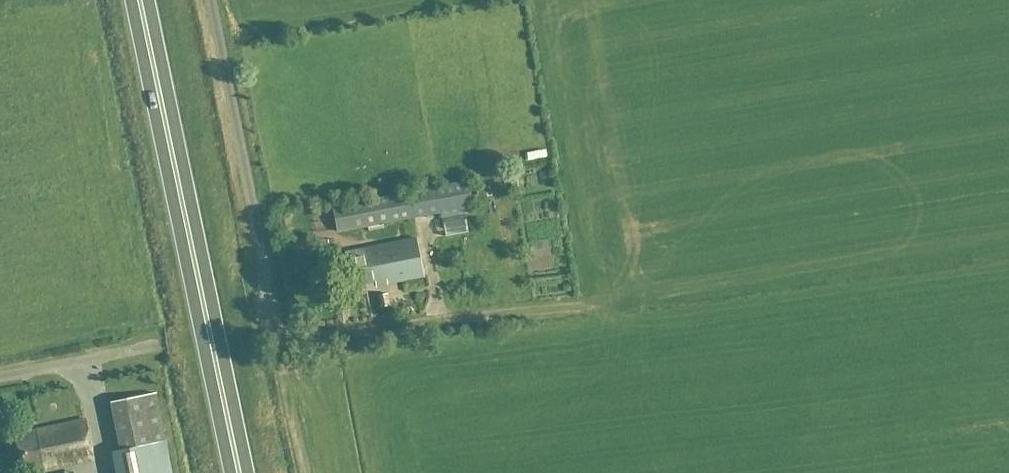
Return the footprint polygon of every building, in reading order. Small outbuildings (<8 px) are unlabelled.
[(472,213),(467,183),(332,208),(336,232),(440,213),(441,219),(472,213)] [(414,238),(345,252),(352,286),(374,281),(375,286),(422,276),(414,238)] [(387,294),(377,296),(379,307),(389,305),(387,294)] [(121,453),(134,451),(139,472),(171,472),(166,445),(155,393),(111,402),(121,453)] [(23,472),(26,472),(92,459),(84,420),(15,434),(23,472)]
